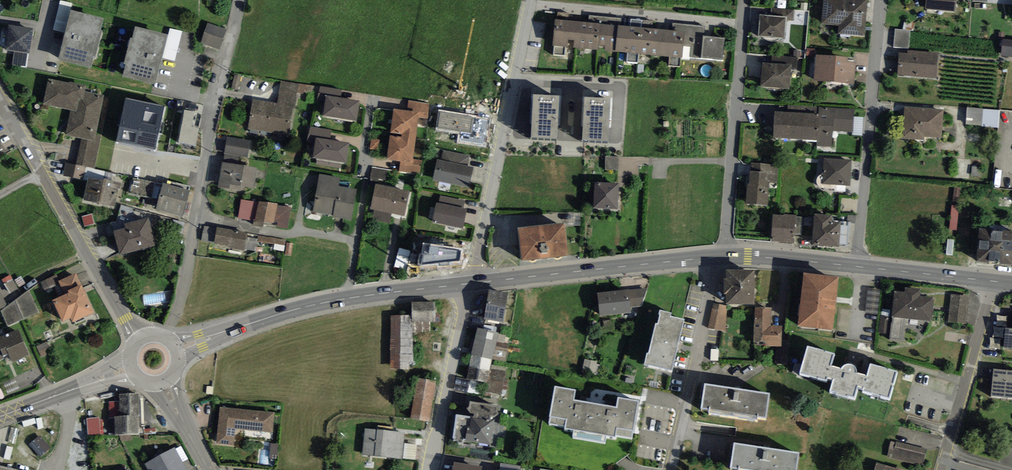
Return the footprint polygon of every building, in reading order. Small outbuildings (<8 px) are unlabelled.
[(822,23),(839,24),(839,33),(864,35),(868,0),(825,0),(822,23)] [(926,9),(956,12),(957,0),(927,0),(926,9)] [(61,1),(54,30),(65,33),(71,10),(72,4),(61,1)] [(772,8),(772,16),(786,17),(786,21),(794,22),(795,9),(772,8)] [(58,59),(91,68),(93,58),(95,58),(102,31),(100,30),(103,19),(71,10),(65,33),(58,59)] [(557,12),(557,20),(568,21),(568,13),(557,12)] [(589,23),(600,24),(601,16),(589,15),(589,23)] [(772,16),(760,15),(758,36),(784,38),(786,21),(786,17),(772,16)] [(601,16),(600,24),(618,26),(619,18),(601,16)] [(630,27),(641,28),(642,20),(631,19),(630,27)] [(557,20),(555,20),(552,46),(554,46),(553,56),(565,57),(566,47),(568,48),(568,40),(571,40),(573,21),(568,21),(557,20)] [(642,20),(641,28),(652,29),(653,21),(642,20)] [(589,23),(573,21),(571,40),(574,40),(573,47),(597,50),(598,45),(600,24),(589,23)] [(903,22),(902,30),(910,30),(914,31),(915,23),(903,22)] [(207,23),(200,44),(220,50),(227,29),(207,23)] [(672,31),(685,32),(685,24),(672,23),(672,31)] [(618,26),(600,24),(598,45),(605,46),(605,51),(615,52),(618,26)] [(723,61),(725,38),(703,36),(704,26),(685,24),(685,32),(683,46),(692,47),(691,58),(723,61)] [(33,29),(9,25),(4,50),(14,51),(27,54),(29,54),(33,29)] [(630,27),(618,26),(615,52),(628,53),(627,62),(638,63),(639,54),(641,28),(630,27)] [(123,77),(155,85),(162,57),(168,35),(135,27),(133,38),(130,37),(123,64),(126,65),(123,77)] [(175,61),(183,31),(170,28),(168,35),(162,57),(175,61)] [(652,29),(641,28),(639,54),(658,55),(660,29),(652,29)] [(672,31),(660,29),(658,55),(669,57),(668,65),(679,66),(680,58),(682,58),(683,46),(685,32),(672,31)] [(902,30),(895,29),(893,48),(909,49),(910,30),(902,30)] [(1003,38),(1002,56),(1011,57),(1011,39),(1003,38)] [(12,65),(25,67),(27,54),(14,51),(12,65)] [(899,53),(898,76),(937,78),(938,53),(908,51),(908,54),(899,53)] [(772,54),(772,64),(792,65),(791,69),(796,69),(797,56),(772,54)] [(816,54),(813,80),(853,84),(855,63),(847,62),(847,57),(816,54)] [(772,64),(762,63),(760,87),(790,89),(791,69),(792,65),(772,64)] [(82,138),(95,141),(96,135),(104,95),(85,91),(86,85),(69,82),(69,83),(49,78),(43,105),(70,111),(65,135),(82,138)] [(296,108),(298,83),(281,80),(277,103),(293,105),(293,108),(296,108)] [(316,101),(325,102),(326,95),(341,97),(341,90),(321,86),(316,101)] [(323,115),(357,121),(359,100),(341,97),(326,95),(325,102),(323,115)] [(559,96),(533,95),(531,139),(557,141),(559,96)] [(610,98),(584,97),(581,141),(608,142),(610,98)] [(116,142),(155,150),(165,106),(125,98),(116,142)] [(253,99),(249,129),(289,135),(293,108),(293,105),(277,103),(253,99)] [(394,109),(391,133),(401,134),(401,135),(416,137),(418,117),(428,118),(429,103),(409,100),(407,110),(394,109)] [(944,110),(904,107),(902,138),(924,140),(924,137),(942,139),(944,110)] [(983,108),(966,107),(966,124),(981,126),(983,108)] [(817,141),(817,147),(832,147),(832,132),(853,133),(854,117),(855,110),(819,108),(818,115),(817,141)] [(983,108),(981,126),(999,128),(1000,110),(983,108)] [(178,142),(196,146),(200,128),(192,126),(195,112),(185,110),(178,142)] [(440,110),(436,129),(471,135),(474,116),(440,110)] [(818,115),(775,112),(773,139),(817,141),(818,115)] [(864,118),(854,117),(853,133),(853,135),(862,136),(864,118)] [(310,126),(307,141),(315,143),(316,137),(331,140),(332,130),(310,126)] [(94,168),(101,136),(96,135),(95,141),(82,138),(76,164),(85,166),(94,168)] [(401,137),(390,135),(387,160),(401,161),(399,171),(420,174),(422,160),(413,159),(416,137),(401,135),(401,137)] [(251,141),(227,137),(224,153),(240,156),(248,158),(251,141)] [(312,158),(346,163),(349,142),(331,140),(316,137),(315,143),(312,158)] [(379,150),(381,139),(371,138),(370,149),(379,150)] [(468,166),(470,156),(444,151),(442,161),(468,166)] [(222,162),(238,165),(240,156),(224,153),(222,162)] [(619,169),(619,157),(605,156),(605,169),(619,169)] [(824,159),(822,184),(850,186),(852,161),(824,159)] [(434,180),(470,187),(474,167),(468,166),(442,161),(438,160),(434,180)] [(83,180),(85,166),(76,164),(66,162),(63,176),(83,180)] [(222,162),(218,187),(244,191),(245,187),(253,188),(257,168),(238,165),(222,162)] [(749,172),(747,205),(767,206),(768,182),(778,183),(779,165),(754,164),(753,172),(749,172)] [(372,168),(370,179),(384,182),(387,170),(372,168)] [(333,217),(352,221),(357,189),(339,186),(340,178),(319,174),(313,212),(333,215),(333,217)] [(83,200),(115,207),(119,189),(120,190),(122,183),(104,179),(104,181),(88,177),(83,200)] [(133,178),(130,193),(159,199),(162,184),(133,178)] [(156,209),(183,217),(191,190),(163,183),(162,184),(159,199),(156,209)] [(391,214),(404,216),(410,190),(376,183),(370,209),(375,210),(391,214)] [(595,183),(594,208),(619,209),(619,184),(595,183)] [(959,202),(961,187),(955,186),(953,201),(959,202)] [(464,208),(465,201),(441,196),(439,203),(464,208)] [(242,199),(238,219),(252,221),(255,201),(242,199)] [(278,205),(278,203),(258,201),(254,220),(275,223),(275,222),(278,205)] [(439,203),(436,203),(435,208),(433,219),(437,221),(436,223),(463,228),(466,208),(464,208),(439,203)] [(288,228),(291,207),(278,205),(275,222),(278,222),(278,227),(288,228)] [(956,230),(959,206),(952,205),(949,230),(956,230)] [(373,220),(389,223),(391,214),(375,210),(373,220)] [(95,224),(92,214),(82,216),(85,227),(95,224)] [(802,234),(803,217),(773,215),(771,240),(793,242),(794,234),(802,234)] [(814,215),(812,246),(839,247),(839,244),(841,225),(841,223),(831,222),(832,216),(814,215)] [(119,255),(156,246),(149,217),(124,224),(125,228),(113,231),(119,255)] [(565,223),(542,225),(545,259),(569,257),(565,223)] [(521,262),(545,259),(542,225),(518,227),(521,262)] [(849,226),(841,225),(839,244),(847,244),(849,226)] [(217,227),(214,244),(230,247),(230,248),(244,250),(245,248),(247,237),(247,232),(217,227)] [(974,262),(1011,265),(1011,257),(1011,232),(977,229),(974,262)] [(286,245),(286,240),(259,236),(258,239),(257,241),(286,245)] [(257,241),(258,239),(247,237),(245,248),(256,250),(257,241)] [(292,256),(294,243),(286,242),(285,255),(292,256)] [(420,253),(418,266),(438,265),(438,266),(451,266),(451,263),(461,262),(462,249),(423,242),(422,254),(420,253)] [(408,270),(412,251),(400,248),(397,268),(408,270)] [(754,304),(754,270),(727,270),(727,278),(724,278),(724,294),(727,294),(727,304),(754,304)] [(832,331),(839,276),(804,272),(798,327),(832,331)] [(81,285),(76,273),(60,280),(58,281),(59,284),(64,294),(69,292),(68,291),(81,285)] [(60,280),(57,274),(40,282),(44,290),(59,284),(58,281),(60,280)] [(73,322),(94,312),(81,285),(68,291),(69,292),(64,294),(52,300),(62,322),(71,318),(73,322)] [(646,288),(629,290),(631,308),(641,307),(646,288)] [(894,291),(891,317),(932,321),(934,297),(921,296),(921,289),(905,288),(905,292),(894,291)] [(29,289),(1,310),(8,326),(39,313),(29,289)] [(504,322),(508,293),(488,290),(484,319),(504,322)] [(600,317),(632,313),(631,308),(629,290),(598,293),(600,317)] [(948,322),(966,324),(969,296),(951,294),(948,322)] [(430,322),(435,322),(435,301),(411,301),(411,314),(390,314),(390,369),(409,369),(409,362),(412,362),(412,331),(430,331),(430,322)] [(726,331),(726,306),(714,303),(707,329),(726,331)] [(771,308),(755,307),(754,342),(766,342),(766,346),(781,347),(782,326),(771,326),(771,308)] [(672,371),(684,320),(670,317),(671,312),(659,310),(658,314),(660,314),(658,323),(656,323),(649,354),(647,354),(644,365),(649,366),(672,371)] [(878,333),(888,334),(890,317),(880,316),(878,333)] [(495,346),(498,332),(477,328),(471,355),(492,359),(495,346)] [(1004,347),(1011,348),(1011,328),(1006,328),(1004,347)] [(29,355),(18,329),(0,336),(0,359),(3,358),(2,356),(9,353),(13,362),(29,355)] [(51,352),(46,342),(36,346),(41,357),(51,352)] [(495,346),(492,359),(505,362),(508,348),(495,346)] [(890,398),(897,371),(871,364),(867,375),(856,373),(856,371),(856,369),(855,367),(853,365),(851,365),(850,364),(847,365),(845,365),(843,366),(842,367),(841,369),(831,366),(834,354),(808,346),(799,374),(827,381),(828,377),(833,378),(829,391),(855,398),(858,386),(864,387),(862,391),(890,398)] [(721,363),(721,350),(711,349),(711,363),(721,363)] [(490,369),(492,359),(471,355),(466,378),(487,383),(490,369)] [(594,370),(596,361),(585,359),(583,368),(594,370)] [(991,397),(1011,399),(1011,370),(994,368),(991,397)] [(505,372),(490,369),(487,383),(485,392),(501,394),(505,372)] [(8,395),(20,390),(15,378),(3,383),(8,395)] [(411,418),(429,421),(436,381),(418,378),(411,418)] [(770,393),(705,383),(701,408),(708,409),(708,413),(757,420),(758,417),(766,418),(770,393)] [(588,440),(594,404),(573,400),(575,390),(555,386),(549,423),(565,426),(564,429),(574,430),(573,437),(588,440)] [(116,435),(139,434),(138,416),(140,416),(138,393),(119,394),(119,401),(119,416),(115,416),(115,418),(116,435)] [(618,397),(616,408),(594,404),(588,440),(604,443),(606,435),(615,437),(615,436),(632,439),(639,401),(618,397)] [(109,402),(110,418),(115,418),(115,416),(119,416),(119,401),(109,402)] [(490,445),(496,406),(471,402),(468,417),(456,415),(452,439),(490,445)] [(274,412),(220,407),(216,443),(234,445),(235,429),(273,432),(274,412)] [(101,435),(99,417),(86,419),(88,436),(101,435)] [(405,433),(365,428),(362,454),(402,459),(405,433)] [(51,449),(40,435),(30,443),(41,458),(51,449)] [(891,440),(887,457),(922,466),(926,449),(891,440)] [(734,443),(730,468),(738,469),(796,469),(799,453),(734,443)] [(182,462),(189,459),(182,446),(175,449),(182,462)] [(148,469),(187,469),(182,462),(175,449),(175,447),(145,464),(148,469)]
